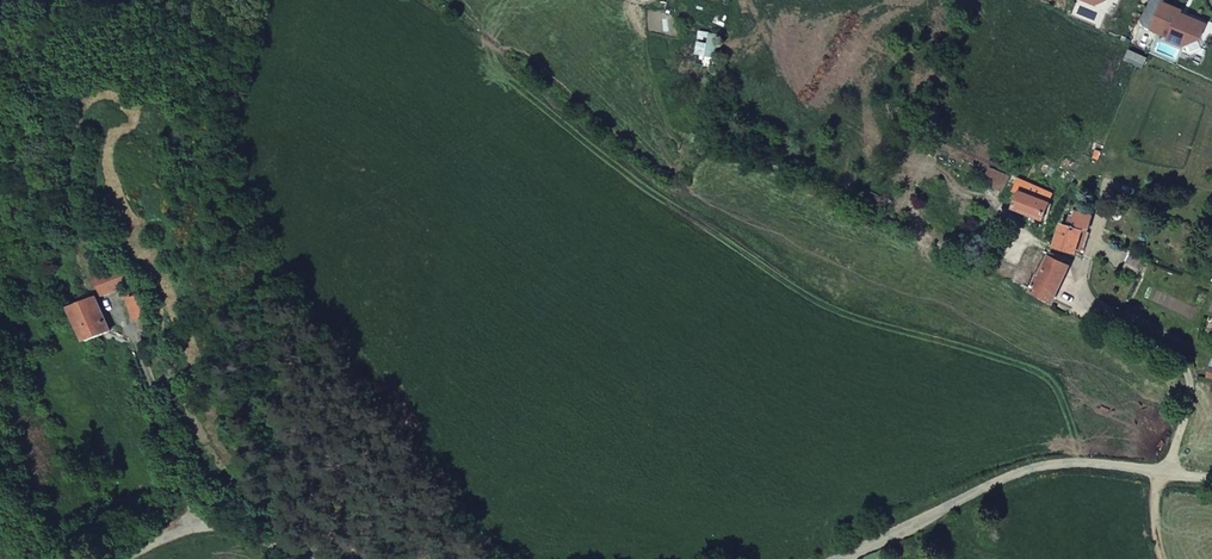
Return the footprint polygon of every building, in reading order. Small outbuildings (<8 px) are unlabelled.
[(1182,11),(1164,3),(1153,30),(1170,37),(1169,40),(1184,46),(1200,40),(1206,25),(1187,16),(1185,19),(1180,17),(1181,14),(1182,11)] [(1145,69),(1149,59),(1130,50),(1125,60),(1145,69)] [(1009,178),(990,169),(983,183),(1003,192),(1009,178)] [(1053,194),(1018,178),(1014,190),(1020,192),(1014,210),(1030,216),(1029,221),(1038,225),(1040,220),(1043,221),(1053,194)] [(1056,247),(1076,253),(1077,253),(1078,249),(1084,231),(1088,232),(1093,217),(1077,212),(1075,217),(1074,216),(1070,227),(1064,225),(1056,247)] [(1090,233),(1088,232),(1084,231),(1078,249),(1084,251),(1090,233)] [(1130,256),(1123,271),(1136,278),(1144,263),(1130,256)] [(1039,281),(1034,291),(1053,301),(1068,267),(1051,258),(1040,281),(1039,281)] [(97,277),(105,295),(106,296),(122,290),(133,285),(125,266),(97,277)] [(133,285),(122,290),(125,300),(129,299),(137,296),(133,285)] [(137,296),(129,299),(138,321),(155,315),(146,292),(137,296)] [(90,341),(113,331),(98,297),(75,307),(90,341)] [(138,321),(141,330),(158,324),(155,315),(138,321)]
